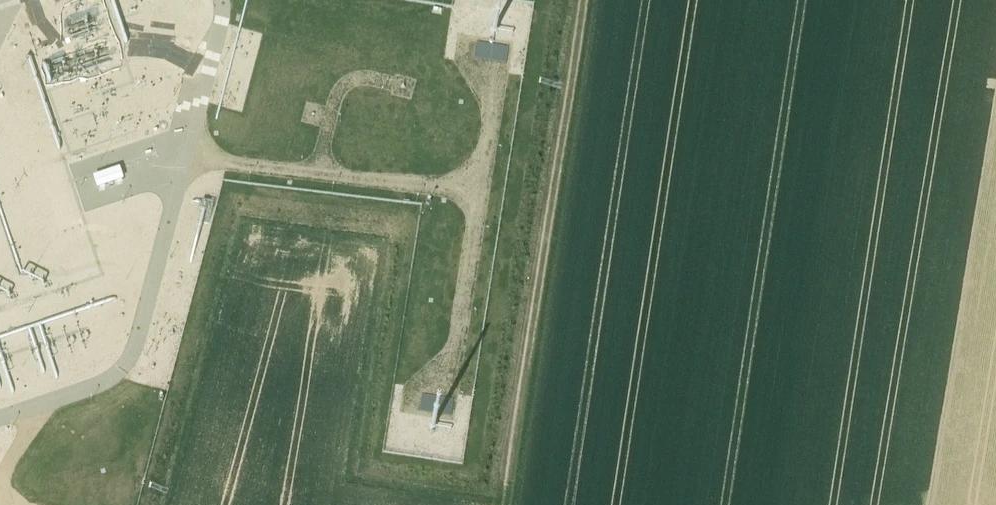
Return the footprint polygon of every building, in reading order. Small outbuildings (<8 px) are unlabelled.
[(509,47),(477,42),(475,60),(506,64),(509,47)] [(119,168),(92,177),(96,190),(123,181),(119,168)] [(455,398),(423,394),(420,411),(452,415),(455,398)]
